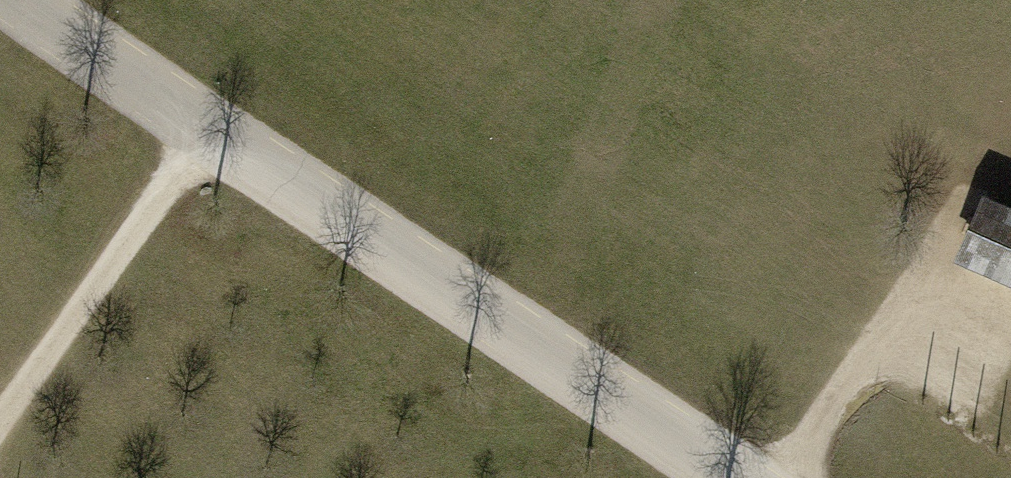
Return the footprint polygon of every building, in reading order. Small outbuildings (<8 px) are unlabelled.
[(982,197),(956,263),(1010,285),(1010,208),(982,197)]
